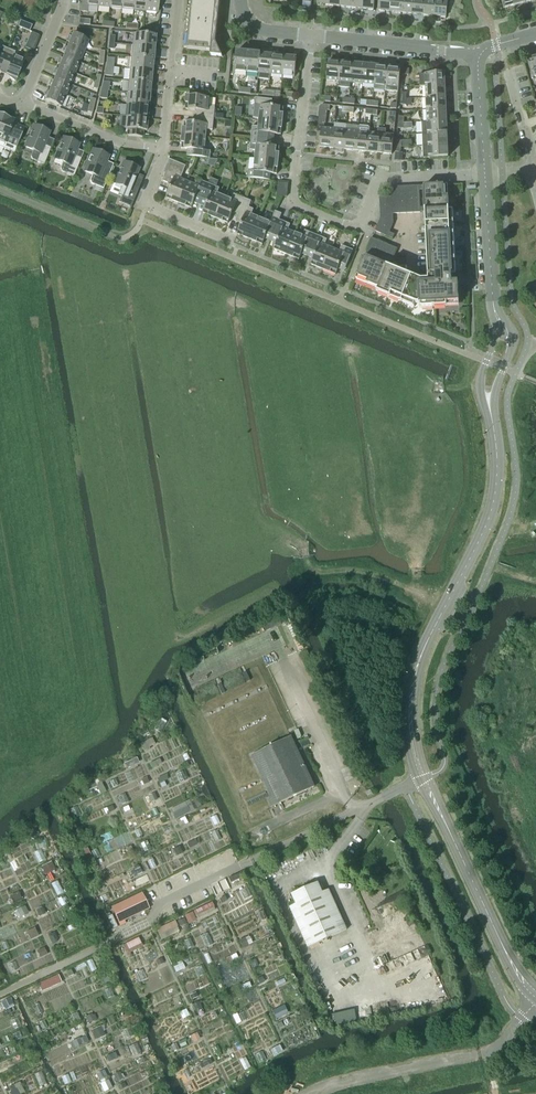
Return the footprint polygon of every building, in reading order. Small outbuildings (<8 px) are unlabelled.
[(98,0),(82,0),(81,12),(87,13),(88,6),(98,7),(98,0)] [(110,0),(98,0),(98,7),(109,9),(110,0)] [(122,0),(110,0),(109,9),(121,10),(122,0)] [(134,0),(122,0),(121,10),(133,11),(134,0)] [(146,0),(134,0),(133,11),(145,12),(146,0)] [(145,12),(157,13),(158,0),(146,0),(145,12)] [(215,42),(220,0),(192,0),(187,49),(210,52),(210,56),(222,57),(215,42)] [(363,0),(352,0),(351,8),(362,9),(363,0)] [(374,0),(363,0),(362,9),(373,10),(374,0)] [(378,11),(390,12),(391,0),(379,0),(378,11)] [(402,0),(391,0),(390,12),(401,13),(402,0)] [(413,0),(402,0),(401,13),(412,14),(413,0)] [(425,0),(413,0),(412,14),(423,15),(425,0)] [(423,15),(434,16),(436,0),(425,0),(423,15)] [(434,16),(446,17),(447,0),(436,0),(434,16)] [(514,6),(513,0),(501,0),(503,9),(514,6)] [(29,32),(32,26),(20,21),(17,27),(29,32)] [(83,52),(88,41),(72,34),(71,37),(68,36),(66,42),(69,43),(68,46),(83,52)] [(132,46),(155,48),(156,36),(134,34),(132,46)] [(79,63),(83,52),(68,46),(67,48),(64,47),(61,53),(64,54),(63,57),(79,63)] [(154,60),(155,48),(132,46),(131,58),(154,60)] [(0,49),(0,69),(8,50),(1,47),(0,49)] [(15,52),(8,50),(0,69),(0,72),(10,77),(9,79),(15,83),(25,60),(14,55),(15,52)] [(246,72),(248,53),(236,52),(234,71),(246,72)] [(258,73),(260,54),(248,53),(246,72),(258,73)] [(270,75),(272,55),(260,54),(258,73),(259,73),(258,79),(270,80),(270,75)] [(282,76),(284,56),(272,55),(270,75),(282,76)] [(284,56),(282,76),(294,77),(296,58),(284,56)] [(74,74),(79,63),(63,57),(62,59),(59,58),(57,64),(60,65),(59,68),(74,74)] [(106,67),(114,68),(115,59),(107,58),(106,67)] [(152,72),(154,60),(131,58),(130,69),(152,72)] [(535,82),(535,58),(532,59),(533,62),(528,63),(533,82),(535,82)] [(339,82),(341,62),(328,61),(326,80),(339,82)] [(351,83),(352,63),(341,62),(339,82),(338,87),(350,88),(350,83),(351,83)] [(362,84),(364,65),(352,63),(351,83),(362,84)] [(374,85),(376,66),(364,65),(362,84),(374,85)] [(386,90),(388,67),(376,66),(374,85),(374,89),(386,90)] [(112,77),(114,68),(106,67),(104,76),(112,77)] [(388,67),(386,90),(398,92),(400,68),(388,67)] [(70,85),(74,74),(59,68),(58,70),(55,69),(52,75),(55,76),(54,79),(70,85)] [(151,84),(152,72),(130,69),(129,81),(151,84)] [(420,86),(445,85),(444,73),(419,74),(420,86)] [(65,96),(70,85),(54,79),(53,81),(50,80),(48,86),(51,87),(50,90),(65,96)] [(150,95),(151,84),(129,81),(128,93),(150,95)] [(108,92),(109,83),(102,83),(100,91),(107,91),(108,92)] [(426,98),(445,97),(445,85),(420,86),(425,86),(426,98)] [(60,108),(65,96),(50,90),(49,92),(46,91),(43,97),(46,98),(45,101),(60,108)] [(106,100),(107,91),(100,91),(99,99),(106,100)] [(149,107),(150,95),(128,93),(126,105),(149,107)] [(197,117),(214,118),(215,106),(208,106),(209,98),(186,95),(185,109),(197,110),(197,117)] [(426,110),(446,109),(445,97),(426,98),(426,110)] [(254,110),(253,118),(259,119),(282,121),(284,108),(271,106),(271,100),(255,98),(254,110)] [(148,119),(149,107),(126,105),(125,117),(148,119)] [(332,148),(334,129),(324,128),(324,123),(325,123),(326,110),(329,110),(329,105),(323,105),(320,106),(317,127),(316,141),(320,142),(319,147),(332,148)] [(427,122),(446,121),(446,109),(426,110),(427,122)] [(10,152),(14,153),(15,151),(24,129),(13,124),(15,121),(4,116),(0,125),(0,148),(10,152)] [(148,119),(125,117),(120,116),(119,128),(127,129),(126,136),(142,138),(143,131),(146,131),(148,119)] [(212,130),(214,118),(197,117),(196,123),(184,122),(183,135),(205,138),(206,129),(212,130)] [(281,135),(282,121),(259,119),(258,126),(252,126),(251,138),(267,139),(273,140),(274,134),(281,135)] [(446,121),(427,122),(421,122),(422,134),(428,134),(427,134),(447,133),(446,121)] [(334,129),(332,148),(344,150),(346,130),(346,125),(335,124),(334,129)] [(346,130),(344,150),(356,151),(358,131),(358,126),(346,125),(346,130)] [(46,137),(48,133),(33,126),(25,148),(33,151),(31,157),(31,160),(44,165),(54,140),(46,137)] [(358,131),(356,151),(368,152),(370,133),(369,133),(369,132),(370,128),(358,126),(358,131)] [(380,153),(382,129),(377,128),(377,134),(370,133),(368,152),(380,153)] [(394,135),(386,134),(386,129),(382,129),(380,153),(392,155),(394,135)] [(422,146),(447,145),(447,133),(427,134),(428,134),(422,134),(422,146)] [(204,151),(205,138),(183,135),(181,149),(187,150),(187,156),(209,159),(210,151),(204,151)] [(76,150),(78,145),(63,138),(54,160),(62,163),(60,169),(60,172),(73,177),(83,152),(76,150)] [(273,140),(267,139),(251,138),(250,144),(249,150),(256,151),(255,159),(278,161),(280,147),(273,146),(273,140)] [(423,158),(448,157),(447,145),(422,146),(423,158)] [(105,162),(107,157),(92,150),(83,172),(91,175),(89,181),(90,184),(102,189),(112,164),(105,162)] [(179,204),(187,183),(180,180),(186,166),(169,159),(163,173),(165,173),(162,181),(171,185),(166,198),(179,204)] [(277,174),(278,161),(255,159),(254,171),(247,170),(247,178),(269,180),(270,173),(277,174)] [(130,208),(133,201),(143,177),(135,174),(137,169),(122,163),(113,184),(122,187),(119,193),(120,196),(121,196),(118,203),(130,208)] [(187,183),(179,204),(191,209),(193,203),(199,205),(208,183),(197,179),(194,185),(187,183)] [(208,183),(199,205),(204,208),(202,213),(215,218),(224,197),(216,194),(219,188),(208,183)] [(452,209),(448,209),(447,185),(423,186),(425,212),(428,212),(431,284),(421,284),(388,270),(389,267),(364,257),(355,279),(378,288),(377,292),(412,307),(414,303),(417,304),(420,304),(420,308),(446,307),(446,302),(458,302),(457,273),(455,273),(452,209)] [(238,214),(245,198),(234,194),(231,200),(224,197),(215,218),(227,223),(232,211),(238,214)] [(249,239),(258,218),(251,215),(253,209),(248,207),(251,201),(245,198),(238,214),(235,220),(242,222),(237,234),(249,239)] [(393,220),(392,214),(392,210),(380,211),(380,217),(393,220)] [(270,241),(279,219),(281,214),(275,211),(270,223),(258,218),(249,239),(262,245),(264,238),(270,241)] [(393,223),(393,220),(380,217),(377,225),(390,231),(393,223)] [(286,254),(294,233),(287,230),(290,224),(279,219),(270,241),(276,243),(273,249),(286,254)] [(387,237),(390,231),(377,225),(375,231),(387,237)] [(307,256),(316,235),(304,230),(302,236),(294,233),(286,254),(298,259),(301,254),(307,256)] [(322,269),(331,248),(324,245),(327,239),(316,235),(307,256),(312,259),(310,264),(322,269)] [(366,252),(390,262),(396,248),(372,238),(366,252)] [(344,271),(346,265),(353,250),(341,245),(338,251),(331,248),(322,269),(335,275),(338,269),(344,271)] [(251,817),(315,787),(258,667),(194,697),(251,817)] [(347,930),(329,889),(322,892),(318,882),(291,894),(296,904),(289,907),(308,948),(347,930)] [(124,921),(149,909),(147,904),(141,893),(110,908),(119,926),(125,924),(124,921)]
